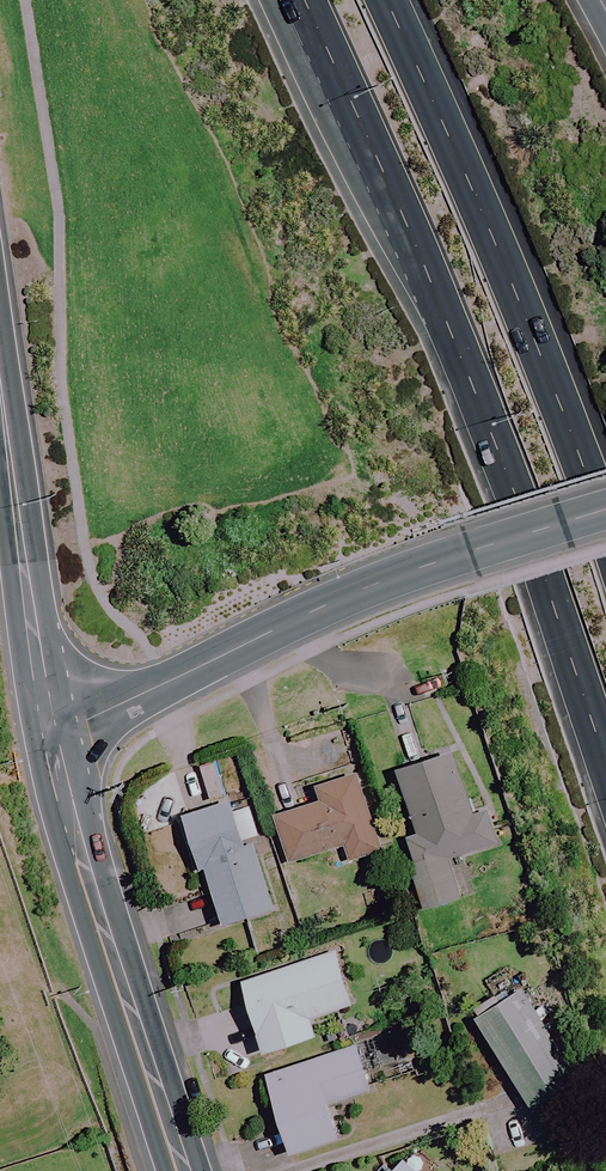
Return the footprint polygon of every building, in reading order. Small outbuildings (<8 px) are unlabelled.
[(471,811),(455,754),(398,770),(416,835),(404,839),(423,910),(459,899),(448,858),(497,844),(486,806),(471,811)] [(382,851),(359,774),(318,786),(323,802),(275,816),(289,863),(344,847),(349,862),(382,851)] [(261,842),(246,796),(184,816),(201,870),(206,868),(224,925),(274,909),(253,844),(261,842)] [(352,1003),(335,950),(242,980),(265,1052),(317,1035),(311,1017),(352,1003)] [(470,1008),(531,1108),(579,1078),(537,1010),(508,962),(479,979),(489,996),(470,1008)] [(371,1090),(356,1045),(266,1074),(292,1153),(341,1137),(330,1103),(371,1090)] [(401,1151),(381,1170),(420,1170),(401,1151)]
